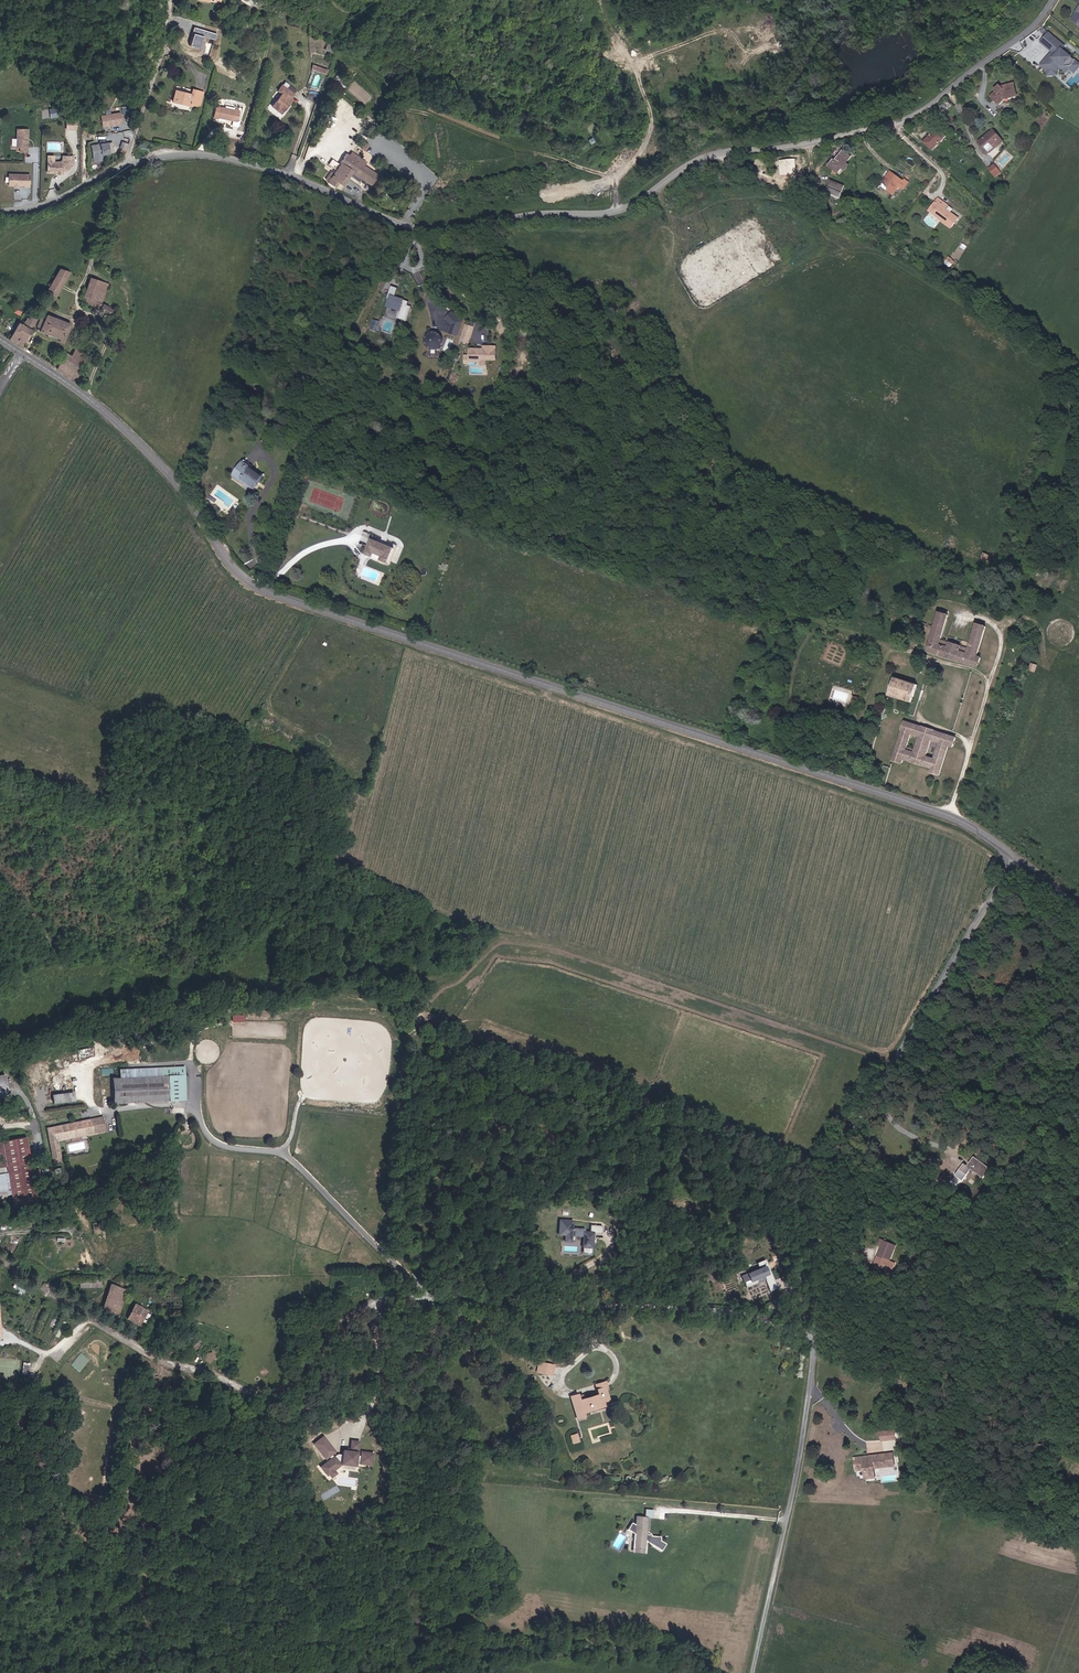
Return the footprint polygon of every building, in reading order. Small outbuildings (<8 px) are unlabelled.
[(1045,48),(1054,39),(1048,34),(1039,43),(1045,48)] [(1052,54),(1060,45),(1054,39),(1045,48),(1052,54)] [(330,46),(326,44),(323,51),(334,55),(336,49),(330,46)] [(1055,69),(1058,66),(1061,68),(1069,68),(1072,64),(1072,62),(1066,56),(1066,55),(1061,50),(1063,48),(1060,45),(1052,54),(1054,56),(1052,59),(1050,58),(1049,59),(1047,57),(1039,66),(1045,72),(1046,77),(1051,76),(1051,73),(1053,73),(1055,70),(1055,69)] [(1072,75),(1078,67),(1072,62),(1072,64),(1069,68),(1061,68),(1058,66),(1055,69),(1055,70),(1053,73),(1051,73),(1051,76),(1055,76),(1055,73),(1058,70),(1063,74),(1067,70),(1072,75)] [(327,75),(322,73),(323,69),(313,65),(311,71),(326,77),(327,75)] [(1009,98),(1008,96),(1016,93),(1014,84),(1006,86),(1006,88),(1002,89),(1000,87),(999,86),(995,91),(995,92),(991,97),(999,104),(1005,99),(1009,98)] [(294,94),(282,85),(278,91),(282,94),(272,107),(279,112),(286,103),(289,105),(292,101),(290,99),(294,94)] [(191,95),(191,96),(201,99),(202,93),(192,90),(191,95)] [(198,107),(201,99),(191,96),(191,95),(175,91),(172,103),(190,108),(191,105),(198,107)] [(289,105),(286,103),(279,112),(281,114),(289,105)] [(943,108),(942,106),(935,111),(939,115),(948,108),(946,105),(943,108)] [(228,119),(228,118),(237,120),(239,110),(216,106),(214,117),(228,119)] [(121,125),(119,114),(99,117),(101,128),(121,125)] [(67,121),(67,129),(76,129),(76,121),(67,121)] [(28,151),(28,140),(27,139),(27,137),(28,137),(29,128),(17,128),(16,146),(20,146),(20,150),(28,151)] [(935,147),(946,137),(938,129),(927,139),(935,147)] [(980,144),(988,153),(1001,141),(994,132),(980,144)] [(932,151),(935,147),(927,139),(924,142),(932,151)] [(1003,143),(1001,141),(988,153),(989,155),(1003,143)] [(369,146),(364,143),(360,148),(364,151),(369,146)] [(107,155),(106,144),(90,146),(91,157),(107,155)] [(830,165),(835,169),(839,171),(843,166),(846,161),(851,156),(844,150),(840,155),(841,156),(837,160),(835,158),(830,165)] [(368,162),(353,152),(350,156),(348,155),(345,153),(338,165),(339,165),(336,171),(333,174),(331,172),(325,180),(336,187),(339,183),(343,186),(350,175),(360,181),(361,178),(371,185),(379,175),(365,166),(368,162)] [(64,172),(73,162),(73,156),(63,156),(62,159),(60,162),(53,161),(47,161),(47,171),(58,172),(59,171),(61,171),(62,172),(64,172)] [(338,165),(331,160),(327,165),(336,171),(339,165),(338,165)] [(995,163),(988,168),(996,178),(1003,172),(995,163)] [(890,188),(888,191),(893,195),(899,187),(903,190),(910,181),(906,178),(904,181),(891,171),(886,176),(890,179),(885,184),(890,188)] [(29,186),(29,174),(8,173),(8,184),(24,185),(24,186),(29,186)] [(830,179),(828,185),(842,190),(844,185),(830,179)] [(839,197),(842,190),(828,185),(825,192),(839,197)] [(959,219),(945,209),(948,205),(938,199),(936,203),(938,204),(933,212),(941,218),(940,219),(952,229),(959,219)] [(941,218),(933,212),(938,204),(936,203),(929,212),(940,219),(941,218)] [(951,270),(957,262),(949,257),(944,266),(950,269),(951,270)] [(59,269),(46,291),(55,295),(68,272),(59,269)] [(96,303),(103,283),(90,279),(83,297),(85,298),(83,304),(99,311),(102,305),(96,303)] [(407,305),(408,301),(389,295),(385,307),(399,311),(397,317),(406,320),(411,306),(407,305)] [(451,310),(444,318),(450,324),(447,333),(457,336),(462,321),(451,310)] [(24,346),(35,317),(29,315),(24,324),(17,322),(10,338),(24,346)] [(65,343),(72,326),(45,315),(43,318),(40,317),(35,327),(39,328),(38,330),(47,334),(46,336),(49,337),(50,335),(60,339),(59,341),(65,343)] [(376,331),(380,321),(373,318),(370,329),(376,331)] [(474,327),(465,324),(459,340),(468,343),(474,327)] [(431,331),(427,332),(425,334),(423,336),(422,339),(422,343),(423,346),(425,348),(428,350),(431,351),(434,350),(438,349),(440,347),(442,344),(442,340),(441,337),(440,334),(437,332),(434,331),(431,331)] [(496,345),(482,345),(482,349),(467,349),(467,355),(463,355),(463,364),(480,364),(480,366),(486,366),(486,361),(496,361),(496,345)] [(57,369),(76,383),(82,376),(79,373),(91,356),(80,348),(73,357),(68,354),(57,369)] [(242,461),(235,472),(243,477),(241,478),(247,482),(246,484),(253,489),(264,474),(251,465),(249,467),(242,461)] [(388,564),(395,548),(373,540),(366,555),(373,558),(375,554),(382,557),(380,561),(388,564)] [(980,559),(987,562),(990,555),(984,552),(980,559)] [(938,639),(946,614),(937,612),(924,650),(928,651),(973,666),(977,667),(980,657),(976,656),(985,627),(975,624),(967,648),(958,645),(955,653),(945,650),(947,641),(938,639)] [(1029,670),(1036,672),(1038,664),(1031,663),(1029,670)] [(910,702),(912,703),(917,685),(895,677),(889,694),(910,702)] [(913,761),(930,767),(929,771),(938,775),(948,745),(952,747),(955,738),(949,736),(904,722),(891,759),(901,763),(903,758),(913,761)] [(169,1100),(168,1075),(162,1075),(161,1066),(113,1068),(113,1077),(114,1102),(169,1100)] [(185,1100),(183,1066),(161,1066),(162,1075),(168,1075),(169,1100),(185,1100)] [(6,1076),(0,1077),(0,1098),(10,1096),(6,1076)] [(73,1092),(51,1093),(51,1102),(73,1101),(73,1092)] [(970,1104),(960,1099),(957,1104),(967,1109),(970,1104)] [(60,1140),(95,1132),(92,1118),(48,1128),(54,1157),(63,1155),(60,1140)] [(27,1137),(2,1141),(7,1166),(0,1167),(0,1195),(12,1193),(14,1207),(39,1202),(27,1137)] [(981,1174),(988,1165),(972,1154),(966,1163),(963,1161),(954,1172),(961,1177),(970,1166),(981,1174)] [(601,1234),(601,1226),(590,1226),(589,1232),(584,1232),(584,1229),(572,1228),(572,1220),(556,1219),(555,1236),(563,1236),(563,1243),(571,1243),(571,1237),(581,1237),(580,1249),(582,1249),(582,1254),(591,1254),(591,1249),(592,1249),(592,1234),(601,1234)] [(99,1234),(98,1223),(91,1223),(92,1234),(99,1234)] [(879,1236),(877,1240),(878,1241),(878,1242),(882,1244),(880,1248),(877,1247),(875,1251),(876,1252),(875,1252),(876,1253),(872,1260),(884,1266),(887,1258),(887,1257),(888,1258),(895,1243),(894,1243),(895,1242),(881,1236),(880,1237),(879,1236)] [(889,1268),(893,1260),(887,1258),(884,1266),(889,1268)] [(776,1289),(763,1259),(755,1262),(757,1268),(741,1275),(746,1287),(764,1280),(769,1292),(776,1289)] [(120,1312),(127,1289),(108,1284),(101,1309),(115,1313),(115,1310),(120,1312)] [(141,1322),(149,1309),(143,1305),(136,1318),(141,1322)] [(178,1338),(174,1324),(164,1327),(168,1341),(178,1338)] [(22,1374),(29,1375),(30,1363),(23,1362),(22,1374)] [(556,1368),(543,1365),(541,1373),(555,1376),(556,1368)] [(611,1390),(608,1384),(599,1387),(602,1395),(603,1397),(588,1402),(583,1404),(582,1399),(581,1398),(574,1401),(581,1420),(587,1418),(586,1416),(591,1414),(607,1408),(605,1405),(612,1402),(608,1391),(611,1390)] [(896,1437),(895,1428),(887,1429),(888,1438),(896,1437)] [(313,1442),(325,1460),(336,1452),(324,1435),(313,1442)] [(350,1449),(359,1450),(360,1440),(350,1439),(350,1449)] [(338,1465),(354,1467),(356,1451),(341,1449),(340,1455),(331,1454),(329,1462),(323,1461),(321,1474),(336,1476),(338,1465)] [(372,1466),(373,1452),(360,1451),(359,1465),(372,1466)] [(884,1452),(885,1459),(886,1465),(894,1464),(893,1451),(884,1452)] [(868,1453),(855,1454),(857,1470),(865,1469),(865,1475),(876,1474),(876,1466),(875,1460),(885,1459),(884,1452),(872,1453),(872,1455),(868,1455),(868,1453)] [(646,1517),(652,1518),(653,1510),(645,1509),(644,1517),(646,1517)] [(634,1536),(632,1548),(639,1550),(643,1549),(644,1541),(645,1542),(660,1551),(664,1543),(659,1540),(659,1536),(650,1535),(644,1534),(646,1517),(644,1517),(635,1516),(634,1526),(630,1524),(626,1531),(632,1535),(634,1536)]
